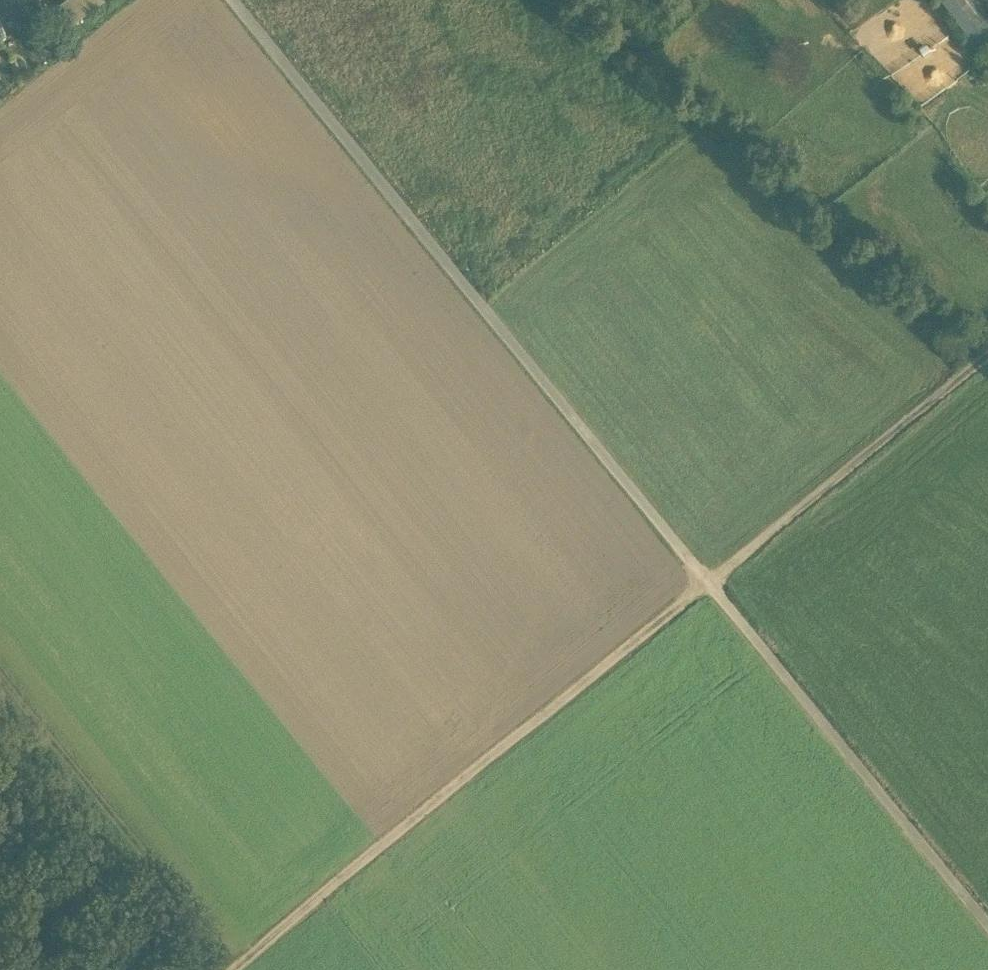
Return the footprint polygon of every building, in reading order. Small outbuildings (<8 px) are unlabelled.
[(7,26),(29,18),(22,0),(0,0),(0,29),(7,26)] [(987,49),(987,29),(967,0),(953,0),(952,1),(987,49)] [(977,57),(987,49),(952,1),(942,8),(977,57)] [(0,29),(0,47),(13,42),(7,26),(0,29)]
